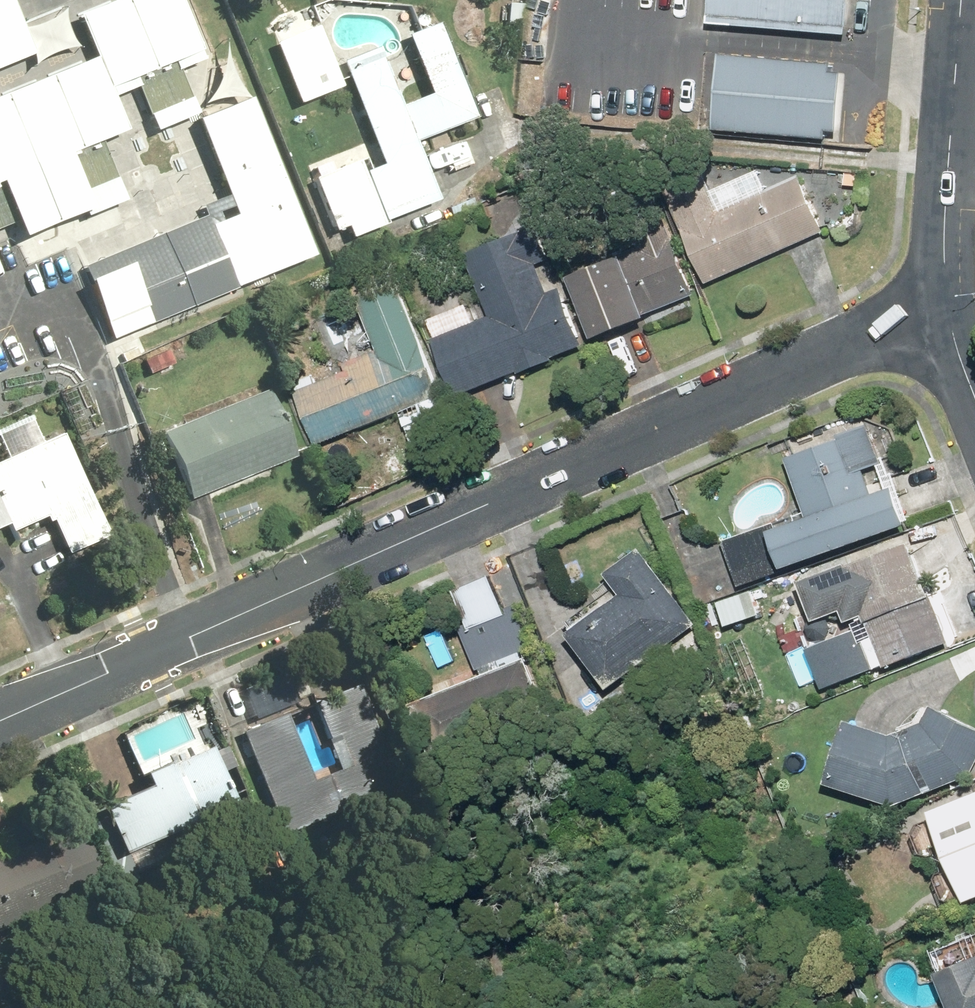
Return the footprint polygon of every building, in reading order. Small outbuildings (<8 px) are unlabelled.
[(8,0),(0,0),(0,66),(30,55),(8,0)] [(81,10),(97,52),(109,83),(135,73),(155,124),(194,109),(173,58),(196,49),(177,0),(105,0),(81,10)] [(709,18),(842,29),(845,0),(710,0),(709,18)] [(379,45),(343,59),(383,161),(365,169),(386,219),(440,198),(417,139),(478,115),(441,20),(408,33),(432,92),(402,104),(379,45)] [(316,21),(276,38),(301,98),(341,81),(316,21)] [(842,59),(717,49),(711,124),(836,134),(839,95),(842,59)] [(0,90),(0,179),(1,179),(22,232),(121,193),(100,140),(108,137),(128,130),(109,83),(97,52),(0,90)] [(316,254),(251,91),(196,113),(262,276),(316,254)] [(358,153),(312,172),(335,227),(349,221),(354,233),(386,219),(365,169),(358,153)] [(681,212),(712,282),(829,230),(806,176),(723,212),(716,196),(681,212)] [(213,208),(84,258),(113,333),(242,283),(213,208)] [(486,314),(435,334),(459,394),(579,348),(555,285),(542,290),(531,262),(541,258),(530,230),(464,256),(486,314)] [(675,230),(576,269),(601,334),(700,295),(675,230)] [(381,350),(298,383),(321,443),(448,394),(400,274),(358,291),(381,350)] [(163,429),(191,497),(295,455),(268,387),(163,429)] [(865,429),(784,458),(807,518),(773,531),(772,523),(721,542),(738,588),(903,527),(888,487),(868,494),(859,469),(877,462),(865,429)] [(10,522),(13,529),(46,514),(49,520),(54,518),(70,555),(107,539),(62,434),(0,461),(0,526),(10,522)] [(949,643),(908,540),(849,563),(848,559),(799,579),(815,619),(842,609),(847,620),(864,614),(873,638),(854,645),(848,630),(804,648),(822,693),(949,643)] [(627,590),(576,628),(616,682),(702,619),(645,543),(611,569),(627,590)] [(753,587),(719,598),(727,623),(762,612),(753,587)] [(557,708),(514,605),(465,625),(485,673),(415,702),(438,757),(557,708)] [(285,709),(242,726),(285,834),(404,787),(361,681),(321,697),(348,764),(312,778),(285,709)] [(900,730),(854,714),(832,777),(902,801),(974,772),(974,721),(938,702),(929,719),(900,730)] [(233,800),(208,742),(145,770),(148,778),(99,800),(121,850),(233,800)] [(939,805),(974,896),(974,791),(939,805)] [(111,878),(88,824),(2,861),(0,858),(0,927),(111,878)] [(960,1007),(974,1007),(974,954),(943,966),(960,1007)]
